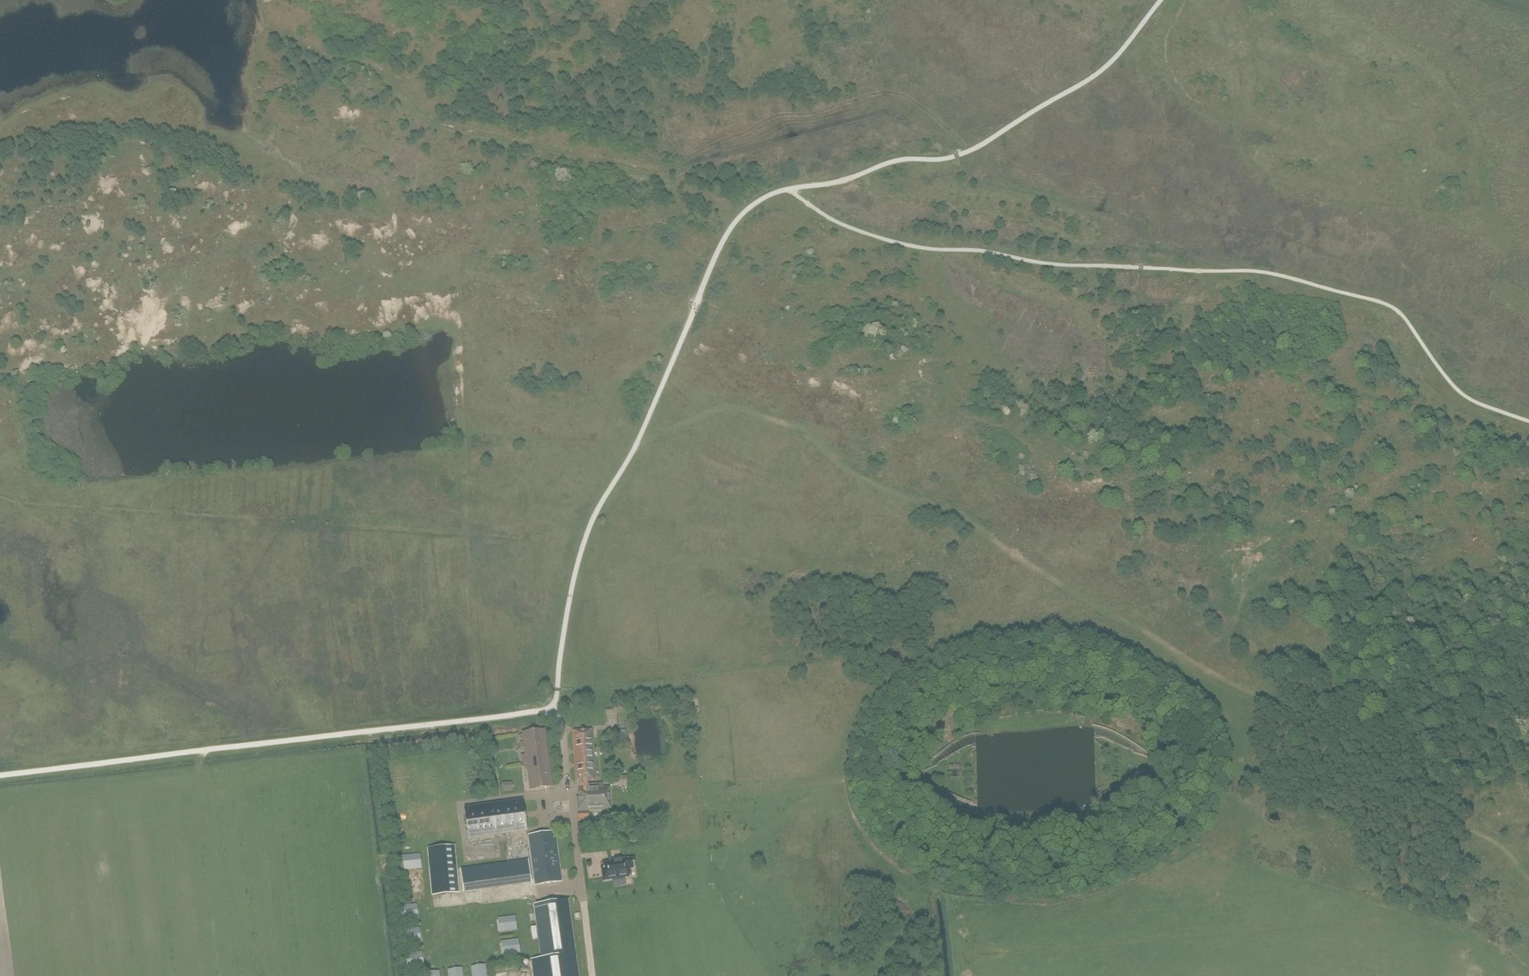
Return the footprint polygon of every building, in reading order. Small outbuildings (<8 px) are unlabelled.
[(553,787),(545,729),(521,732),(523,742),(519,743),(520,749),(523,748),(524,754),(521,755),(522,765),(526,765),(530,790),(553,787)] [(596,780),(593,730),(571,732),(575,782),(582,781),(583,788),(578,789),(578,797),(576,797),(577,820),(589,820),(588,811),(611,810),(609,786),(603,787),(602,784),(589,785),(589,780),(596,780)] [(616,782),(611,782),(611,787),(629,786),(629,780),(634,780),(634,775),(615,776),(616,782)] [(942,777),(933,775),(931,784),(940,786),(942,777)] [(514,789),(514,781),(503,782),(504,790),(514,789)] [(517,802),(465,809),(467,824),(474,823),(476,837),(526,830),(524,818),(519,818),(517,802)] [(563,882),(555,831),(527,835),(534,886),(563,882)] [(458,894),(454,846),(428,848),(433,896),(458,894)] [(609,864),(600,865),(603,882),(631,878),(630,870),(635,869),(634,858),(628,859),(628,857),(609,860),(609,864)] [(407,859),(408,869),(422,867),(421,858),(407,859)] [(514,860),(503,862),(506,888),(531,884),(528,859),(514,860)] [(477,865),(461,867),(463,887),(464,893),(480,891),(477,865)] [(532,960),(534,975),(578,975),(568,899),(533,903),(541,959),(532,960)] [(419,904),(400,905),(401,920),(419,919),(419,904)] [(498,918),(501,933),(519,929),(516,915),(498,918)] [(503,955),(521,954),(520,939),(502,940),(503,955)] [(406,952),(407,967),(425,966),(424,951),(406,952)] [(488,964),(473,965),(473,975),(489,975),(488,964)] [(464,968),(450,968),(450,975),(465,975),(464,968)]
